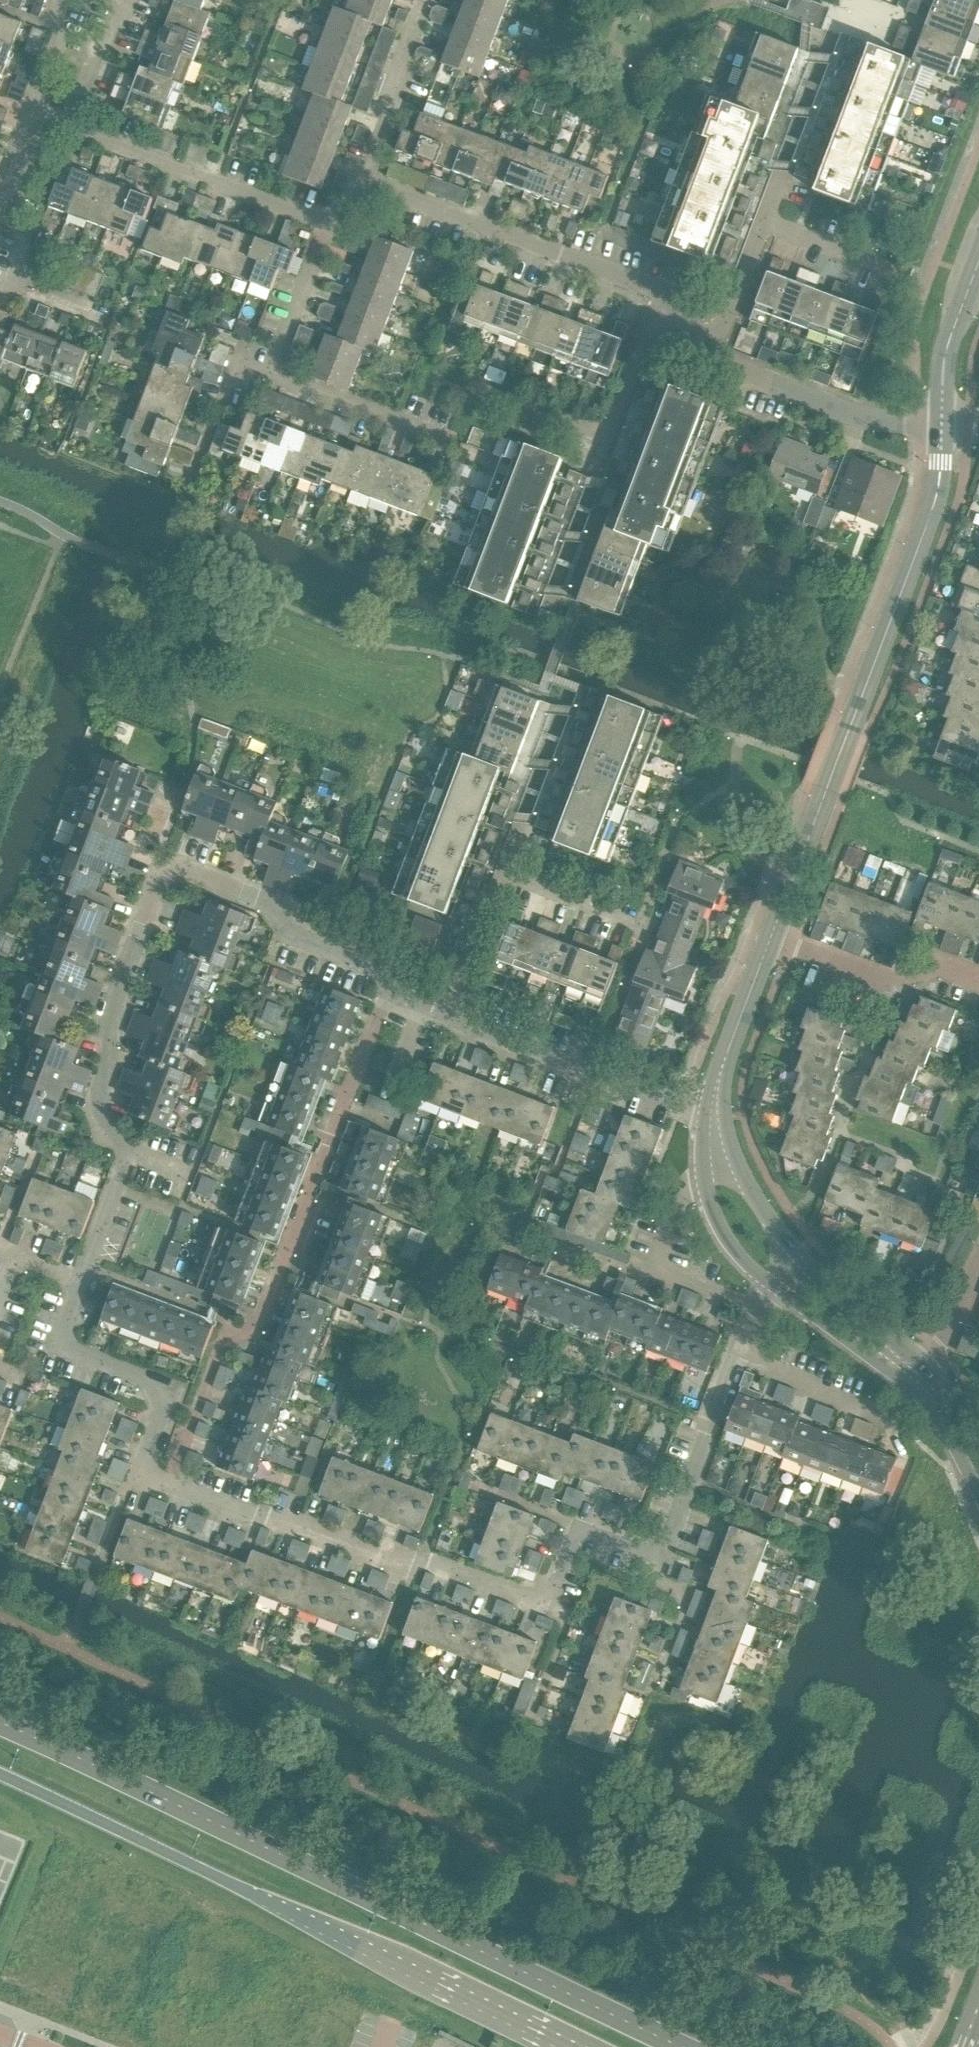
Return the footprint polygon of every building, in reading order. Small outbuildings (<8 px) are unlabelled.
[(160,0),(151,0),(149,5),(157,9),(160,0)] [(203,11),(207,0),(176,0),(175,2),(203,12),(203,11)] [(391,6),(374,0),(350,0),(346,12),(372,22),(372,23),(383,27),(391,6)] [(509,0),(466,0),(465,3),(502,17),(509,0)] [(921,4),(912,0),(910,0),(906,11),(917,15),(921,4)] [(978,12),(978,4),(970,1),(970,2),(966,0),(935,0),(932,8),(974,24),(978,12)] [(202,38),(211,14),(203,11),(203,12),(175,2),(167,25),(202,38)] [(39,18),(44,6),(36,3),(31,15),(39,18)] [(495,37),(502,17),(465,3),(457,23),(495,37)] [(447,19),(450,11),(438,6),(433,8),(431,13),(447,19)] [(364,43),(372,23),(372,22),(346,12),(335,8),(327,29),(364,43)] [(968,42),(974,24),(932,8),(925,26),(968,42)] [(406,24),(410,13),(399,9),(395,20),(406,24)] [(444,27),(447,19),(431,13),(430,17),(432,22),(444,27)] [(22,23),(0,15),(0,42),(13,47),(22,23)] [(487,57),(495,37),(457,23),(450,43),(487,57)] [(908,40),(912,29),(901,24),(897,35),(908,40)] [(193,61),(202,38),(167,25),(163,36),(146,29),(141,42),(193,61)] [(968,42),(925,26),(919,44),(961,60),(968,42)] [(42,40),(45,32),(34,27),(30,35),(42,40)] [(396,37),(398,33),(383,27),(380,35),(391,40),(396,37)] [(356,63),(364,43),(327,29),(319,49),(356,63)] [(787,66),(794,48),(757,34),(750,52),(787,66)] [(904,51),(908,40),(897,35),(893,47),(904,51)] [(13,47),(0,42),(0,68),(5,70),(13,47)] [(184,86),(193,61),(141,42),(136,54),(145,58),(141,67),(150,70),(149,71),(176,82),(184,86)] [(479,78),(487,57),(450,43),(442,64),(479,78)] [(954,79),(961,60),(919,44),(912,62),(923,66),(923,67),(954,79)] [(389,57),(391,53),(375,47),(372,55),(384,60),(389,57)] [(431,60),(434,52),(422,47),(417,49),(416,54),(431,60)] [(868,212),(923,67),(923,66),(912,62),(875,48),(820,193),(868,212)] [(349,84),(356,63),(319,49),(311,69),(349,84)] [(780,85),(787,66),(750,52),(743,71),(780,85)] [(38,61),(39,57),(28,53),(24,61),(33,64),(38,61)] [(167,105),(176,82),(149,71),(150,70),(141,67),(137,79),(120,72),(115,85),(171,106),(172,106),(167,105)] [(381,78),(383,73),(368,67),(365,76),(376,80),(381,78)] [(341,105),(341,103),(349,84),(311,69),(303,91),(315,95),(341,105)] [(773,102),(780,85),(743,71),(736,88),(773,102)] [(29,85),(31,80),(19,76),(16,84),(24,87),(29,85)] [(162,130),(171,106),(115,85),(110,98),(127,104),(123,116),(162,130)] [(374,98),(375,93),(360,88),(357,96),(369,100),(374,98)] [(766,121),(773,102),(736,88),(730,106),(729,107),(766,121)] [(345,129),(353,108),(341,103),(341,105),(315,95),(307,115),(345,129)] [(727,188),(735,169),(730,168),(736,151),(741,153),(748,135),(759,139),(766,121),(729,107),(730,106),(713,99),(658,245),(700,261),(707,241),(703,239),(709,223),(714,224),(721,205),(717,204),(723,187),(727,188)] [(4,123),(9,111),(0,107),(0,122),(4,123)] [(433,143),(442,121),(422,114),(414,134),(404,130),(396,151),(417,158),(424,140),(433,143)] [(337,149),(345,129),(307,115),(299,135),(337,149)] [(452,150),(461,128),(442,121),(433,143),(424,140),(417,158),(436,166),(443,147),(452,150)] [(372,134),(370,129),(359,125),(356,133),(371,139),(372,134)] [(472,158),(480,136),(461,128),(452,150),(443,147),(436,166),(455,173),(462,154),(472,158)] [(369,143),(371,139),(356,133),(353,141),(364,145),(369,143)] [(329,169),(337,149),(299,135),(292,155),(329,169)] [(491,165),(499,143),(480,136),(472,158),(462,154),(455,173),(474,180),(481,161),(491,165)] [(542,177),(551,155),(532,148),(534,143),(523,139),(518,150),(506,184),(507,185),(525,192),(532,173),(542,177)] [(506,184),(518,150),(499,143),(491,165),(481,161),(474,180),(491,187),(488,194),(501,199),(507,185),(506,184)] [(91,163),(95,152),(84,148),(80,158),(91,163)] [(362,163),(363,159),(348,153),(345,161),(356,166),(362,163)] [(110,170),(114,159),(103,155),(99,166),(110,170)] [(321,190),(329,169),(292,155),(284,176),(321,190)] [(561,184),(570,162),(551,155),(542,177),(532,173),(525,192),(544,199),(551,180),(561,184)] [(581,191),(589,169),(570,162),(561,184),(551,180),(544,199),(563,206),(570,187),(581,191)] [(138,180),(142,169),(130,165),(126,176),(138,180)] [(407,185),(413,169),(404,166),(400,178),(402,183),(407,185)] [(148,184),(152,174),(142,169),(138,180),(148,184)] [(600,199),(609,177),(589,169),(581,191),(570,187),(563,206),(583,214),(590,196),(600,199)] [(69,215),(77,193),(88,197),(95,177),(75,170),(68,188),(58,185),(49,207),(69,215)] [(345,187),(349,176),(338,172),(334,183),(345,187)] [(426,192),(432,177),(423,173),(419,185),(421,190),(426,192)] [(88,222),(97,200),(107,204),(114,185),(95,177),(88,197),(77,193),(69,215),(88,222)] [(445,199),(451,184),(443,181),(438,192),(440,197),(445,199)] [(126,211),(133,192),(114,185),(107,204),(97,200),(88,222),(108,229),(116,208),(126,211)] [(464,206),(470,191),(462,188),(457,200),(459,205),(464,206)] [(186,190),(182,201),(185,207),(192,209),(198,194),(197,194),(186,190)] [(128,237),(135,216),(145,220),(153,200),(133,192),(126,211),(116,208),(108,229),(128,237)] [(200,212),(205,201),(202,196),(198,194),(192,209),(200,212)] [(181,239),(188,220),(175,216),(179,204),(159,197),(154,209),(158,210),(143,250),(163,258),(172,235),(181,239)] [(515,218),(521,203),(513,200),(509,211),(511,216),(515,218)] [(525,217),(529,206),(521,203),(515,218),(520,220),(525,217)] [(251,224),(255,212),(253,207),(248,206),(243,221),(251,224)] [(231,252),(239,232),(221,225),(224,218),(212,213),(207,227),(207,228),(194,262),(213,269),(221,249),(231,252)] [(270,231),(274,219),(272,214),(268,213),(262,228),(270,231)] [(554,233),(560,218),(551,214),(547,226),(549,231),(554,233)] [(207,228),(207,227),(188,220),(181,239),(172,235),(163,258),(183,265),(185,259),(194,262),(207,228)] [(289,238),(294,227),(291,222),(287,220),(281,235),(289,238)] [(573,240),(579,225),(570,222),(566,233),(568,238),(573,240)] [(250,259),(258,239),(239,232),(231,252),(221,249),(213,269),(233,276),(240,256),(250,259)] [(269,267),(281,235),(277,246),(258,239),(250,259),(240,256),(233,276),(252,284),(260,263),(269,267)] [(290,274),(297,254),(289,251),(294,239),(289,238),(281,235),(269,267),(260,263),(252,284),(272,291),(280,271),(290,274)] [(406,273),(414,252),(376,237),(368,259),(406,273)] [(355,254),(360,243),(349,239),(345,250),(355,254)] [(771,322),(787,280),(780,277),(785,262),(774,258),(752,315),(771,322)] [(398,293),(406,273),(368,259),(361,279),(398,293)] [(61,286),(72,290),(81,266),(70,262),(61,286)] [(349,275),(353,267),(341,263),(336,265),(334,269),(349,275)] [(72,290),(84,294),(93,271),(81,266),(72,290)] [(789,329),(811,272),(800,268),(795,283),(787,280),(771,322),(789,329)] [(84,294),(96,299),(105,275),(93,271),(84,294)] [(481,336),(497,294),(489,290),(495,275),(483,271),(473,297),(463,293),(461,299),(456,297),(444,329),(449,331),(446,339),(458,343),(463,329),(481,336)] [(807,336),(823,293),(816,291),(821,276),(811,272),(789,329),(807,336)] [(390,314),(398,293),(361,279),(353,300),(390,314)] [(499,342),(520,285),(510,281),(504,296),(497,294),(481,336),(499,342)] [(825,343),(847,285),(836,281),(831,296),(823,293),(807,336),(825,343)] [(342,295),(345,287),(333,283),(328,285),(327,290),(342,295)] [(516,349),(532,307),(525,304),(531,289),(520,285),(499,342),(516,349)] [(843,349),(859,307),(852,304),(857,289),(847,285),(825,343),(843,349)] [(534,356),(556,299),(545,294),(540,310),(532,307),(516,349),(534,356)] [(862,357),(884,299),(872,295),(866,310),(859,307),(843,349),(862,357)] [(552,363),(568,321),(561,318),(567,303),(556,299),(534,356),(552,363)] [(383,334),(390,314),(353,300),(345,320),(383,334)] [(334,315),(337,307),(326,303),(321,305),(319,310),(334,315)] [(46,319),(50,309),(39,304),(35,315),(46,319)] [(570,369),(592,312),(582,308),(576,323),(568,321),(552,363),(570,369)] [(13,334),(3,330),(9,313),(0,310),(0,369),(1,370),(4,361),(3,361),(13,334)] [(331,323),(334,315),(319,310),(318,314),(320,319),(331,323)] [(187,331),(191,321),(168,312),(161,332),(183,341),(180,350),(198,357),(205,338),(187,331)] [(588,376),(604,334),(597,331),(603,316),(592,312),(570,369),(588,376)] [(70,328),(74,317),(63,313),(58,324),(70,328)] [(375,353),(383,334),(345,320),(338,339),(375,353)] [(607,384),(629,326),(614,320),(608,336),(604,334),(588,376),(607,384)] [(94,337),(98,326),(87,322),(83,333),(94,337)] [(27,370),(41,335),(16,326),(13,334),(3,361),(4,361),(27,370)] [(300,327),(294,342),(299,340),(310,344),(315,332),(300,327)] [(224,367),(198,357),(180,350),(183,341),(161,332),(153,352),(160,355),(156,364),(191,377),(191,376),(193,369),(209,375),(210,372),(217,374),(222,372),(224,367)] [(50,379),(64,344),(41,335),(27,370),(50,379)] [(356,370),(364,351),(375,355),(375,353),(338,339),(327,335),(319,356),(356,370)] [(307,352),(310,344),(299,340),(294,342),(292,347),(307,352)] [(230,353),(231,348),(216,343),(213,351),(225,355),(230,353)] [(75,389),(89,354),(64,344),(50,379),(75,389)] [(292,347),(286,362),(291,360),(303,364),(307,352),(292,347)] [(348,392),(356,370),(319,356),(311,377),(348,392)] [(300,373),(303,364),(291,360),(286,362),(285,367),(300,373)] [(205,381),(191,376),(191,377),(156,364),(149,383),(172,392),(168,401),(186,408),(189,400),(197,403),(205,381)] [(168,401),(172,392),(149,383),(142,402),(165,411),(161,420),(179,427),(186,408),(168,401)] [(262,405),(266,394),(264,389),(259,387),(254,402),(262,405)] [(664,552),(720,406),(672,388),(624,514),(618,511),(611,530),(648,544),(647,545),(664,552)] [(278,394),(264,389),(266,394),(262,405),(273,409),(278,394)] [(281,412),(285,401),(283,396),(278,394),(273,409),(281,412)] [(297,401),(283,396),(285,401),(281,412),(292,416),(297,401)] [(300,419),(304,408),(302,403),(297,401),(292,416),(300,419)] [(161,420),(165,411),(142,402),(135,421),(157,430),(154,439),(172,446),(175,438),(198,447),(202,436),(179,427),(161,420)] [(317,409),(302,403),(304,408),(300,419),(311,424),(317,409)] [(319,427),(323,415),(321,410),(317,409),(311,424),(319,427)] [(336,416),(321,410),(323,415),(319,427),(330,431),(336,416)] [(205,428),(209,417),(198,413),(194,424),(205,428)] [(263,439),(270,421),(249,413),(242,431),(220,423),(209,454),(221,459),(224,450),(244,458),(252,435),(263,439)] [(338,434),(342,422),(340,417),(336,416),(330,431),(338,434)] [(355,423),(340,417),(342,422),(338,434),(349,438),(350,435),(355,423)] [(195,455),(172,446),(154,439),(157,430),(135,421),(123,452),(130,454),(125,466),(158,478),(162,466),(164,467),(168,457),(190,466),(195,455)] [(281,446),(288,428),(270,421),(263,439),(252,435),(244,458),(263,465),(271,442),(281,446)] [(299,453),(306,435),(288,428),(281,446),(271,442),(263,465),(282,472),(290,449),(299,453)] [(390,446),(394,434),(392,429),(387,428),(381,443),(390,446)] [(318,460),(325,442),(306,435),(299,453),(290,449),(282,472),(301,479),(309,457),(318,460)] [(370,473),(377,454),(360,447),(362,440),(350,435),(349,438),(345,449),(332,483),(352,491),(360,469),(370,473)] [(409,453),(413,442),(411,436),(406,435),(401,450),(409,453)] [(818,494),(830,462),(798,450),(800,445),(783,438),(769,475),(818,494)] [(508,605),(540,520),(563,460),(510,439),(454,585),(508,605)] [(332,483),(345,449),(325,442),(318,460),(309,457),(301,479),(321,487),(323,480),(332,483)] [(431,460),(435,449),(424,445),(420,456),(431,460)] [(389,481),(397,461),(377,454),(370,473),(360,469),(352,491),(371,498),(379,477),(389,481)] [(408,489),(416,469),(397,461),(389,481),(379,477),(371,498),(390,506),(398,485),(408,489)] [(881,524),(899,478),(855,461),(837,508),(881,524)] [(447,481),(436,476),(416,469),(408,489),(398,485),(390,506),(431,521),(447,481)] [(817,528),(825,507),(825,506),(826,502),(814,497),(804,523),(817,528)] [(829,533),(837,511),(825,507),(817,528),(829,533)] [(437,516),(433,525),(440,528),(444,519),(437,516)] [(641,562),(647,545),(648,544),(611,530),(604,548),(641,562)] [(634,580),(641,562),(604,548),(598,566),(634,580)] [(968,565),(960,586),(978,593),(978,569),(968,565)] [(628,598),(634,580),(598,566),(591,584),(628,598)] [(621,617),(626,604),(628,598),(591,584),(584,603),(621,617)] [(960,586),(952,607),(963,611),(978,617),(978,593),(960,586)] [(963,611),(955,631),(960,633),(978,641),(978,617),(963,611)] [(960,633),(952,653),(957,655),(978,663),(978,641),(960,633)] [(957,655),(949,674),(954,676),(978,686),(978,663),(957,655)] [(954,676),(947,696),(951,698),(978,708),(978,686),(954,676)] [(527,719),(534,700),(535,700),(498,686),(490,705),(527,719)] [(608,863),(650,754),(664,718),(616,700),(610,698),(555,843),(608,863)] [(951,698),(944,717),(949,719),(978,731),(978,708),(951,698)] [(521,735),(527,719),(490,705),(484,721),(521,735)] [(949,719),(941,738),(978,752),(978,731),(949,719)] [(514,755),(521,735),(484,721),(477,741),(514,755)] [(978,758),(978,752),(941,738),(934,759),(969,772),(972,763),(977,764),(978,758)] [(514,755),(477,741),(471,756),(470,757),(470,758),(495,768),(495,769),(501,771),(507,774),(514,755)] [(447,915),(492,794),(501,771),(495,769),(495,768),(470,758),(470,757),(448,749),(393,895),(447,915)] [(138,782),(142,771),(95,754),(90,766),(92,771),(98,773),(94,784),(150,804),(153,794),(136,787),(134,788),(132,784),(138,782)] [(204,839),(225,784),(214,780),(216,774),(214,769),(201,764),(183,811),(194,815),(200,812),(201,816),(199,817),(192,834),(204,839)] [(237,831),(254,784),(242,780),(237,782),(235,788),(225,784),(204,839),(215,843),(221,826),(220,823),(224,821),(226,827),(237,831)] [(150,804),(94,784),(90,795),(84,793),(79,795),(75,807),(122,824),(125,814),(123,809),(127,807),(128,810),(145,816),(150,804)] [(256,859),(273,813),(274,813),(278,803),(266,799),(269,793),(266,789),(254,784),(237,831),(247,835),(252,832),(254,836),(251,837),(245,854),(256,859)] [(118,835),(122,824),(75,807),(70,819),(72,824),(78,826),(74,837),(129,858),(134,846),(116,840),(114,841),(112,837),(118,835)] [(275,887),(296,832),(286,828),(288,822),(286,817),(274,813),(273,813),(256,859),(255,859),(266,863),(272,861),(273,865),(271,866),(264,883),(275,887)] [(309,880),(326,833),(314,828),(310,830),(307,836),(296,832),(275,887),(287,892),(293,874),(292,872),(296,870),(298,876),(309,880)] [(329,907),(336,889),(343,870),(350,852),(338,848),(341,842),(339,837),(326,833),(309,880),(319,883),(325,881),(326,885),(323,886),(317,903),(329,907)] [(129,858),(74,837),(70,848),(64,845),(59,847),(55,860),(101,877),(105,867),(103,861),(107,860),(108,862),(125,869),(129,858)] [(98,887),(101,877),(55,860),(50,872),(52,876),(58,879),(54,890),(63,893),(110,912),(110,910),(114,899),(97,892),(94,894),(92,890),(98,887)] [(713,910),(723,883),(706,877),(708,872),(680,861),(668,892),(675,895),(683,898),(682,901),(687,903),(684,909),(702,916),(705,906),(713,910)] [(345,892),(353,874),(343,870),(336,889),(345,892)] [(747,879),(740,872),(734,878),(741,885),(747,879)] [(839,927),(852,892),(831,884),(811,939),(820,942),(827,923),(839,927)] [(936,927),(950,891),(929,884),(908,939),(918,942),(926,923),(936,927)] [(949,954),(970,899),(950,891),(936,927),(947,931),(940,951),(949,954)] [(851,954),(872,899),(852,892),(839,927),(850,931),(842,951),(851,954)] [(106,921),(110,912),(63,893),(59,905),(61,910),(67,912),(63,923),(118,944),(122,933),(105,926),(102,927),(101,923),(106,921)] [(684,965),(702,916),(684,909),(687,903),(682,901),(683,898),(675,895),(654,953),(684,965)] [(878,942),(891,906),(872,899),(851,954),(860,957),(867,938),(878,942)] [(978,934),(978,902),(970,899),(949,954),(958,957),(965,938),(976,942),(978,934)] [(252,932),(256,920),(210,902),(206,913),(208,918),(204,920),(203,917),(186,911),(182,922),(237,943),(241,932),(247,934),(252,932)] [(891,969),(912,914),(891,906),(878,942),(889,946),(882,966),(891,969)] [(512,972),(528,930),(520,927),(526,912),(514,908),(493,965),(512,972)] [(432,953),(443,926),(416,916),(406,943),(432,953)] [(530,979),(552,922),(541,918),(535,932),(528,930),(512,972),(530,979)] [(233,954),(237,943),(182,922),(177,933),(195,940),(197,938),(199,942),(193,945),(190,955),(180,951),(180,952),(227,970),(236,973),(241,961),(239,956),(233,954)] [(548,986),(564,943),(556,940),(562,926),(552,922),(530,979),(548,986)] [(114,955),(118,944),(63,923),(59,934),(53,931),(48,934),(44,946),(90,964),(94,953),(92,947),(96,946),(97,948),(114,955)] [(565,993),(588,935),(577,931),(571,946),(564,943),(548,986),(565,993)] [(583,1000),(600,957),(592,954),(598,939),(588,935),(565,993),(583,1000)] [(602,1007),(624,949),(613,945),(607,960),(600,957),(583,1000),(602,1007)] [(86,974),(90,964),(44,946),(39,958),(41,963),(47,965),(43,975),(98,996),(102,985),(85,979),(82,980),(81,976),(86,974)] [(684,1001),(696,969),(684,965),(654,953),(646,950),(634,983),(635,983),(667,994),(684,1001)] [(222,981),(227,970),(180,952),(176,962),(179,967),(175,969),(174,966),(157,960),(152,971),(208,992),(212,981),(218,983),(222,981)] [(292,985),(295,976),(281,970),(277,979),(292,985)] [(203,1003),(208,992),(152,971),(148,983),(165,989),(168,988),(170,992),(164,994),(160,1004),(207,1022),(212,1010),(209,1005),(203,1003)] [(72,1000),(76,998),(77,1001),(94,1008),(98,996),(43,975),(39,986),(33,984),(28,986),(23,998),(70,1016),(74,1006),(72,1000)] [(645,1053),(667,994),(635,983),(613,1041),(645,1053)] [(354,1022),(361,1001),(326,988),(318,1008),(354,1022)] [(948,1032),(957,1010),(922,997),(919,1006),(914,1005),(912,1009),(899,1004),(896,1012),(898,1016),(908,1020),(909,1018),(943,1030),(948,1032)] [(67,1026),(70,1016),(23,998),(19,1011),(21,1015),(27,1017),(23,1029),(32,1032),(79,1049),(78,1049),(82,1038),(65,1031),(63,1033),(61,1029),(67,1026)] [(277,1026),(283,1008),(269,1002),(262,1020),(277,1026)] [(202,1034),(207,1022),(160,1004),(156,1015),(157,1021),(153,1022),(154,1019),(137,1013),(132,1024),(188,1045),(192,1034),(198,1036),(202,1034)] [(841,1029),(844,1020),(810,1007),(802,1029),(806,1031),(841,1044),(840,1047),(849,1051),(854,1048),(857,1040),(844,1035),(846,1031),(841,1029)] [(346,1041),(354,1022),(318,1008),(311,1028),(346,1041)] [(936,1050),(943,1030),(909,1018),(908,1020),(907,1024),(902,1022),(900,1027),(887,1022),(884,1030),(885,1034),(896,1038),(897,1035),(932,1048),(936,1050)] [(183,1056),(188,1045),(132,1024),(128,1035),(146,1042),(148,1040),(150,1044),(144,1047),(140,1058),(149,1061),(150,1060),(187,1074),(192,1063),(189,1058),(183,1056)] [(338,1061),(346,1041),(311,1028),(303,1048),(338,1061)] [(838,1051),(840,1047),(841,1044),(806,1031),(799,1050),(803,1052),(838,1065),(837,1068),(847,1072),(851,1070),(855,1062),(841,1057),(843,1052),(838,1051)] [(75,1060),(79,1049),(32,1032),(28,1044),(30,1049),(36,1051),(32,1062),(87,1083),(91,1071),(74,1065),(71,1066),(70,1062),(75,1060)] [(924,1068),(932,1048),(897,1035),(896,1038),(894,1042),(890,1040),(888,1045),(874,1040),(871,1048),(873,1052),(884,1056),(885,1053),(919,1066),(924,1068)] [(250,1064),(255,1051),(260,1053),(263,1044),(249,1038),(240,1060),(250,1064)] [(331,1081),(338,1061),(303,1048),(296,1066),(296,1067),(331,1081)] [(479,1066),(485,1052),(476,1048),(470,1063),(479,1066)] [(488,1070),(494,1055),(485,1052),(479,1066),(488,1070)] [(835,1072),(837,1068),(838,1065),(803,1052),(796,1072),(801,1074),(835,1087),(840,1074),(835,1072)] [(912,1086),(919,1066),(885,1053),(884,1056),(882,1060),(878,1059),(873,1071),(907,1084),(912,1086)] [(192,1090),(197,1078),(187,1074),(150,1060),(149,1061),(146,1071),(148,1076),(145,1078),(143,1075),(126,1069),(121,1081),(177,1101),(181,1090),(187,1092),(192,1090)] [(87,1083),(32,1062),(28,1073),(22,1070),(17,1072),(12,1085),(59,1102),(63,1092),(60,1086),(64,1085),(65,1087),(83,1094),(87,1083)] [(299,1138),(321,1078),(331,1082),(331,1081),(296,1067),(296,1066),(287,1063),(263,1124),(245,1117),(240,1132),(249,1136),(251,1129),(301,1147),(304,1140),(299,1138)] [(519,1081),(524,1066),(515,1063),(510,1078),(519,1081)] [(441,1107),(455,1072),(435,1064),(420,1099),(441,1107)] [(527,1085),(533,1070),(524,1066),(519,1081),(527,1085)] [(900,1103),(907,1084),(873,1071),(870,1078),(865,1077),(861,1088),(900,1103)] [(461,1115),(474,1079),(455,1072),(441,1107),(461,1115)] [(833,1094),(835,1087),(801,1074),(793,1093),(798,1095),(832,1108),(837,1095),(833,1094)] [(480,1122),(494,1086),(474,1079),(461,1115),(480,1122)] [(563,1098),(568,1083),(559,1080),(554,1095),(563,1098)] [(173,1112),(177,1101),(121,1081),(118,1091),(135,1098),(138,1097),(139,1100),(134,1103),(130,1114),(176,1132),(181,1119),(179,1114),(173,1112)] [(55,1112),(59,1102),(12,1085),(8,1096),(10,1101),(16,1104),(11,1115),(67,1136),(72,1124),(54,1118),(51,1119),(50,1115),(55,1112)] [(501,1130),(514,1094),(494,1086),(480,1122),(501,1130)] [(892,1124),(900,1103),(861,1088),(857,1100),(861,1102),(858,1111),(892,1124)] [(521,1137),(534,1102),(514,1094),(501,1130),(521,1137)] [(404,1107),(398,1105),(370,1095),(366,1106),(400,1119),(404,1107)] [(830,1115),(832,1108),(798,1095),(790,1115),(795,1117),(796,1114),(831,1127),(834,1117),(830,1115)] [(600,1116),(603,1107),(588,1101),(585,1110),(600,1116)] [(541,1145),(553,1112),(554,1109),(534,1102),(521,1137),(541,1145)] [(409,1133),(417,1112),(408,1109),(397,1139),(404,1142),(412,1145),(415,1136),(409,1133)] [(827,1137),(830,1128),(831,1127),(796,1114),(795,1117),(788,1135),(827,1150),(832,1138),(827,1137)] [(655,1149),(662,1129),(627,1116),(619,1136),(655,1149)] [(352,1136),(357,1124),(350,1122),(345,1133),(352,1136)] [(0,1128),(0,1151),(9,1155),(17,1134),(0,1128)] [(381,1203),(404,1142),(397,1139),(368,1128),(346,1190),(381,1203)] [(584,1156),(591,1138),(576,1133),(570,1150),(584,1156)] [(823,1162),(827,1150),(788,1135),(780,1156),(815,1169),(818,1160),(823,1162)] [(647,1169),(655,1149),(619,1136),(612,1156),(647,1169)] [(43,1154),(47,1141),(37,1138),(33,1150),(43,1154)] [(851,1159),(856,1144),(847,1141),(842,1156),(851,1159)] [(345,1156),(349,1145),(342,1142),(338,1153),(345,1156)] [(276,1237),(307,1156),(270,1143),(240,1224),(276,1237)] [(218,1163),(223,1149),(214,1145),(209,1160),(218,1163)] [(0,1151),(0,1174),(2,1174),(9,1155),(0,1151)] [(883,1171),(889,1157),(880,1153),(874,1168),(883,1171)] [(639,1190),(647,1169),(612,1156),(604,1176),(639,1190)] [(892,1175),(898,1160),(889,1157),(883,1171),(892,1175)] [(22,1175),(26,1163),(16,1159),(12,1171),(22,1175)] [(337,1175),(341,1165),(334,1162),(330,1173),(337,1175)] [(844,1208),(858,1172),(838,1165),(825,1200),(844,1208)] [(573,1186),(577,1177),(562,1171),(558,1180),(562,1182),(573,1186)] [(865,1216),(875,1189),(876,1190),(880,1180),(858,1172),(844,1208),(864,1215),(865,1216)] [(211,1199),(217,1182),(203,1176),(196,1194),(211,1199)] [(559,1190),(562,1182),(558,1180),(547,1176),(544,1185),(559,1190)] [(604,1176),(597,1195),(597,1196),(618,1204),(618,1205),(631,1210),(639,1190),(604,1176)] [(918,1195),(924,1181),(915,1177),(909,1192),(918,1195)] [(41,1223),(54,1187),(33,1179),(20,1215),(41,1223)] [(978,1186),(978,1182),(971,1179),(966,1195),(974,1198),(978,1186)] [(927,1199),(932,1184),(924,1181),(918,1195),(927,1199)] [(12,1202),(17,1189),(6,1185),(2,1198),(12,1202)] [(60,1230),(74,1195),(54,1187),(41,1223),(60,1230)] [(611,1223),(618,1205),(618,1204),(597,1196),(597,1195),(583,1189),(575,1210),(611,1223)] [(895,1197),(876,1190),(875,1189),(865,1216),(864,1215),(861,1225),(882,1232),(895,1197)] [(81,1238),(95,1202),(74,1195),(60,1230),(81,1238)] [(902,1240),(915,1204),(895,1197),(882,1232),(902,1240)] [(12,1202),(2,1198),(0,1202),(0,1213),(7,1215),(12,1202)] [(357,1299),(380,1239),(388,1218),(353,1204),(322,1285),(323,1286),(320,1294),(338,1301),(341,1293),(357,1299)] [(926,1238),(936,1212),(915,1204),(902,1240),(922,1248),(914,1269),(928,1275),(940,1244),(926,1238)] [(603,1245),(611,1223),(575,1210),(568,1231),(567,1231),(603,1245)] [(188,1229),(193,1217),(193,1215),(183,1211),(178,1225),(188,1229)] [(517,1248),(523,1230),(508,1224),(502,1242),(517,1248)] [(603,1245),(567,1231),(568,1231),(547,1224),(544,1233),(629,1265),(632,1255),(603,1245)] [(19,1246),(24,1231),(15,1228),(10,1242),(19,1246)] [(238,1304),(261,1243),(226,1229),(203,1290),(149,1270),(144,1283),(159,1289),(161,1283),(173,1288),(171,1293),(186,1299),(188,1294),(200,1298),(198,1303),(213,1309),(218,1296),(238,1304)] [(50,1258),(56,1243),(47,1239),(41,1254),(50,1258)] [(415,1262),(422,1244),(407,1239),(401,1257),(415,1262)] [(172,1271),(182,1245),(172,1241),(162,1267),(172,1271)] [(59,1261),(64,1246),(56,1243),(50,1258),(59,1261)] [(509,1297),(522,1262),(502,1254),(488,1289),(509,1297)] [(529,1305),(538,1279),(540,1279),(543,1270),(522,1262),(509,1297),(528,1304),(529,1305)] [(622,1292),(627,1277),(613,1272),(611,1278),(620,1281),(616,1291),(621,1293),(622,1292)] [(620,1281),(611,1278),(608,1276),(603,1289),(615,1294),(616,1291),(620,1281)] [(631,1295),(636,1281),(627,1277),(622,1292),(631,1295)] [(320,1294),(323,1286),(322,1285),(303,1278),(300,1286),(320,1294)] [(660,1314),(620,1299),(617,1308),(540,1279),(538,1279),(529,1305),(528,1304),(524,1314),(605,1344),(609,1335),(647,1349),(660,1314)] [(406,1304),(413,1286),(407,1284),(398,1281),(391,1298),(406,1304)] [(214,1327),(113,1289),(100,1324),(201,1362),(214,1327)] [(686,1307),(691,1292),(682,1289),(677,1304),(686,1307)] [(311,1367),(334,1306),(299,1292),(277,1352),(276,1353),(302,1363),(302,1364),(311,1367)] [(695,1310),(699,1298),(700,1295),(691,1292),(686,1307),(695,1310)] [(389,1326),(380,1323),(377,1321),(380,1314),(354,1304),(352,1312),(366,1317),(363,1325),(394,1337),(399,1322),(392,1319),(389,1326)] [(732,1324),(735,1315),(720,1310),(717,1319),(732,1324)] [(667,1357),(680,1322),(660,1314),(647,1349),(667,1357)] [(687,1365),(701,1329),(680,1322),(667,1357),(687,1365)] [(966,1327),(961,1340),(978,1347),(978,1333),(966,1327)] [(708,1372),(721,1337),(701,1329),(687,1365),(708,1372)] [(95,1346),(99,1336),(92,1333),(88,1344),(95,1346)] [(295,1382),(302,1364),(302,1363),(276,1353),(277,1352),(267,1348),(259,1368),(295,1382)] [(250,1365),(254,1356),(239,1351),(235,1360),(250,1365)] [(233,1379),(236,1371),(221,1366),(218,1374),(228,1378),(233,1379)] [(287,1403),(295,1382),(259,1368),(252,1388),(251,1388),(283,1400),(282,1401),(287,1403)] [(746,1437),(760,1402),(762,1394),(749,1389),(754,1375),(745,1371),(740,1386),(741,1387),(730,1418),(729,1417),(728,1419),(729,1419),(725,1429),(746,1437)] [(223,1391),(228,1378),(218,1374),(213,1387),(223,1391)] [(782,1402),(787,1387),(779,1384),(773,1399),(782,1402)] [(275,1420),(282,1401),(283,1400),(251,1388),(252,1388),(248,1386),(240,1407),(275,1420)] [(791,1405),(795,1395),(796,1391),(787,1387),(782,1402),(791,1405)] [(25,1408),(31,1393),(21,1389),(16,1404),(25,1408)] [(111,1423),(119,1402),(83,1389),(76,1410),(111,1423)] [(212,1419),(217,1406),(207,1402),(202,1415),(212,1419)] [(766,1445),(779,1409),(760,1402),(746,1437),(766,1445)] [(820,1422),(825,1407),(816,1403),(811,1418),(820,1422)] [(13,1411),(0,1406),(0,1446),(6,1429),(13,1411)] [(268,1440),(275,1420),(240,1407),(232,1426),(268,1440)] [(829,1425),(834,1410),(825,1407),(820,1422),(829,1425)] [(786,1452),(797,1421),(798,1422),(800,1417),(779,1409),(766,1445),(785,1452),(786,1452)] [(104,1443),(111,1423),(76,1410),(68,1430),(104,1443)] [(498,1457),(512,1422),(491,1414),(478,1450),(498,1457)] [(135,1432),(138,1424),(123,1418),(120,1427),(135,1432)] [(859,1437),(865,1422),(856,1418),(850,1433),(859,1437)] [(804,1464),(817,1429),(798,1422),(797,1421),(786,1452),(785,1452),(783,1457),(804,1464)] [(205,1439),(210,1425),(200,1422),(195,1435),(205,1439)] [(518,1465),(532,1429),(512,1422),(498,1457),(518,1465)] [(868,1440),(874,1425),(865,1422),(859,1437),(868,1440)] [(260,1460),(268,1440),(232,1426),(225,1446),(260,1460)] [(131,1441),(135,1432),(120,1427),(117,1436),(131,1441)] [(539,1473),(552,1437),(532,1429),(518,1465),(539,1473)] [(823,1472),(837,1436),(817,1429),(804,1464),(823,1472)] [(97,1462),(104,1443),(68,1430),(60,1450),(65,1452),(65,1451),(96,1463),(97,1462)] [(581,1478),(594,1442),(574,1435),(570,1444),(572,1444),(562,1471),(563,1471),(581,1478)] [(843,1479),(856,1444),(837,1436),(823,1472),(843,1479)] [(562,1471),(572,1444),(570,1444),(552,1437),(539,1473),(559,1480),(563,1471),(562,1471)] [(601,1486),(615,1450),(594,1442),(581,1478),(601,1486)] [(863,1487),(876,1451),(856,1444),(843,1479),(863,1487)] [(252,1480),(260,1460),(225,1446),(217,1467),(252,1480)] [(621,1493),(635,1458),(615,1450),(601,1486),(621,1493)] [(93,1484),(101,1464),(97,1462),(96,1463),(65,1451),(65,1452),(58,1471),(93,1484)] [(200,1465),(204,1456),(189,1451),(185,1460),(200,1465)] [(884,1495),(897,1459),(876,1451),(863,1487),(884,1495)] [(126,1473),(129,1464),(114,1458),(111,1467),(126,1473)] [(340,1501),(354,1466),(333,1458),(320,1494),(340,1501)] [(642,1501),(655,1465),(635,1458),(621,1493),(642,1501)] [(360,1509),(374,1473),(354,1466),(340,1501),(360,1509)] [(123,1482),(126,1473),(111,1467),(108,1476),(123,1482)] [(86,1504),(93,1484),(58,1471),(50,1491),(86,1504)] [(468,1490),(472,1479),(474,1475),(465,1472),(459,1487),(468,1490)] [(380,1516),(393,1481),(374,1473),(360,1509),(380,1516)] [(508,1493),(514,1478),(505,1474),(499,1489),(508,1493)] [(517,1496),(522,1481),(514,1478),(508,1493),(517,1496)] [(400,1524),(413,1488),(393,1481),(380,1516),(400,1524)] [(571,1506),(576,1491),(568,1487),(562,1502),(571,1506)] [(420,1532),(434,1496),(413,1488),(400,1524),(420,1532)] [(114,1505),(118,1495),(118,1494),(106,1489),(102,1500),(114,1505)] [(548,1508),(552,1498),(554,1493),(545,1489),(539,1504),(548,1508)] [(78,1524),(86,1504),(50,1491),(43,1510),(78,1524)] [(580,1509),(585,1494),(576,1491),(571,1506),(580,1509)] [(154,1515),(159,1500),(151,1497),(145,1512),(154,1515)] [(163,1518),(168,1504),(159,1500),(154,1515),(163,1518)] [(770,1513),(774,1504),(767,1501),(763,1510),(770,1513)] [(527,1536),(535,1516),(499,1502),(492,1523),(527,1536)] [(610,1520),(616,1506),(607,1502),(602,1517),(610,1520)] [(784,1513),(787,1506),(780,1503),(777,1510),(784,1513)] [(800,1512),(797,1505),(792,1503),(788,1513),(797,1517),(800,1512)] [(332,1524),(338,1509),(329,1505),(323,1520),(332,1524)] [(619,1524),(625,1509),(616,1506),(610,1520),(619,1524)] [(888,1525),(893,1510),(884,1506),(879,1521),(888,1525)] [(341,1527),(347,1512),(338,1509),(332,1524),(341,1527)] [(71,1543),(78,1524),(43,1510),(35,1530),(71,1543)] [(193,1530),(199,1515),(190,1512),(185,1527),(193,1530)] [(202,1533),(208,1519),(199,1515),(193,1530),(202,1533)] [(103,1533),(107,1522),(95,1518),(91,1529),(103,1533)] [(553,1533),(557,1524),(542,1518),(539,1527),(553,1533)] [(135,1564),(149,1528),(128,1520),(114,1556),(135,1564)] [(372,1538),(377,1524),(368,1520),(363,1535),(372,1538)] [(520,1556),(527,1536),(492,1523),(484,1543),(520,1556)] [(382,1538),(386,1527),(377,1524),(372,1538),(380,1542),(382,1538)] [(761,1561),(769,1541),(732,1526),(724,1547),(761,1561)] [(233,1545),(238,1530),(230,1527),(224,1542),(233,1545)] [(265,1546),(271,1531),(262,1527),(256,1542),(265,1546)] [(155,1571),(169,1535),(149,1528),(135,1564),(155,1571)] [(99,1544),(103,1533),(91,1529),(87,1540),(99,1544)] [(719,1535),(704,1529),(700,1538),(715,1544),(719,1535)] [(63,1564),(71,1543),(35,1530),(27,1551),(63,1564)] [(242,1548),(247,1534),(238,1530),(233,1545),(242,1548)] [(175,1579),(188,1543),(169,1535),(155,1571),(175,1579)] [(415,1551),(418,1543),(419,1539),(408,1535),(403,1546),(415,1551)] [(712,1552),(715,1544),(700,1538),(697,1547),(712,1552)] [(297,1557),(302,1543),(293,1539),(288,1554),(297,1557)] [(195,1586),(208,1550),(188,1543),(175,1579),(195,1586)] [(305,1561),(311,1546),(302,1543),(297,1557),(305,1561)] [(512,1577),(520,1556),(484,1543),(476,1564),(512,1577)] [(753,1581),(761,1561),(724,1547),(717,1567),(753,1581)] [(214,1594),(228,1558),(208,1550),(195,1586),(214,1594)] [(541,1565),(545,1556),(530,1550),(527,1559),(541,1565)] [(260,1595),(273,1559),(253,1551),(247,1565),(248,1565),(239,1588),(240,1588),(260,1595)] [(336,1572),(342,1558),(333,1554),(328,1569),(336,1572)] [(87,1574),(91,1562),(79,1558),(75,1569),(87,1574)] [(248,1565),(247,1565),(228,1558),(214,1594),(235,1601),(240,1588),(239,1588),(248,1565)] [(345,1576),(351,1561),(342,1558),(336,1572),(345,1576)] [(279,1603),(293,1566),(273,1559),(260,1595),(279,1603)] [(538,1573),(541,1565),(527,1559),(523,1567),(538,1573)] [(299,1610),(313,1574),(293,1566),(279,1603),(299,1610)] [(688,1584),(693,1571),(683,1567),(678,1580),(688,1584)] [(746,1600),(746,1599),(753,1581),(717,1567),(709,1588),(718,1591),(719,1590),(746,1600)] [(376,1587),(381,1573),(372,1569),(367,1584),(376,1587)] [(430,1591),(435,1576),(426,1572),(421,1587),(430,1591)] [(384,1591),(390,1576),(381,1573),(376,1587),(384,1591)] [(320,1618),(334,1582),(313,1574),(299,1610),(320,1618)] [(339,1625),(353,1589),(334,1582),(320,1618),(339,1625)] [(461,1603),(467,1588),(458,1584),(452,1599),(461,1603)] [(470,1606),(476,1591),(467,1588),(461,1603),(470,1606)] [(359,1633),(372,1596),(353,1589),(339,1625),(359,1633)] [(701,1607),(706,1593),(696,1589),(691,1603),(701,1607)] [(747,1623),(754,1603),(746,1599),(746,1600),(719,1590),(718,1591),(711,1610),(747,1623)] [(379,1641),(393,1604),(372,1596),(359,1633),(379,1641)] [(652,1611),(648,1609),(617,1597),(609,1618),(644,1632),(652,1611)] [(424,1642),(437,1606),(417,1598),(404,1634),(424,1642)] [(659,1613),(664,1602),(652,1598),(648,1609),(652,1611),(659,1613)] [(501,1618),(506,1603),(498,1599),(492,1614),(501,1618)] [(509,1621),(515,1606),(506,1603),(501,1618),(509,1621)] [(696,1619),(701,1607),(691,1603),(686,1616),(696,1619)] [(444,1649),(457,1613),(437,1606),(424,1642),(444,1649)] [(739,1644),(747,1623),(711,1610),(703,1630),(739,1644)] [(463,1657),(477,1621),(457,1613),(444,1649),(463,1657)] [(550,1630),(553,1622),(554,1621),(539,1615),(536,1624),(550,1630)] [(637,1651),(644,1632),(609,1618),(601,1638),(637,1651)] [(483,1664),(496,1628),(477,1621),(463,1657),(483,1664)] [(503,1672),(517,1636),(496,1628),(483,1664),(503,1672)] [(686,1647),(692,1633),(681,1629),(676,1643),(686,1647)] [(739,1644),(703,1630),(696,1650),(732,1663),(739,1644)] [(660,1652),(665,1639),(654,1635),(649,1648),(660,1652)] [(524,1679),(525,1677),(532,1657),(537,1644),(517,1636),(503,1672),(522,1679),(524,1679)] [(630,1671),(637,1651),(601,1638),(594,1658),(630,1671)] [(682,1659),(686,1647),(676,1643),(671,1655),(682,1659)] [(725,1683),(732,1663),(696,1650),(688,1670),(725,1683)] [(622,1690),(630,1671),(594,1658),(586,1678),(591,1680),(591,1679),(622,1691),(622,1690)] [(650,1679),(655,1665),(644,1661),(639,1675),(650,1679)] [(717,1704),(725,1683),(688,1670),(681,1690),(689,1693),(717,1704)] [(645,1692),(650,1679),(639,1675),(634,1688),(645,1692)] [(525,1715),(538,1682),(525,1677),(524,1679),(522,1679),(519,1687),(522,1688),(514,1711),(525,1715)] [(619,1712),(627,1692),(622,1690),(622,1691),(591,1679),(591,1680),(584,1699),(619,1712)] [(689,1693),(681,1690),(674,1687),(671,1696),(686,1702),(689,1693)] [(612,1732),(619,1712),(584,1699),(576,1719),(612,1732)] [(604,1752),(612,1732),(576,1719),(568,1739),(604,1752)]
